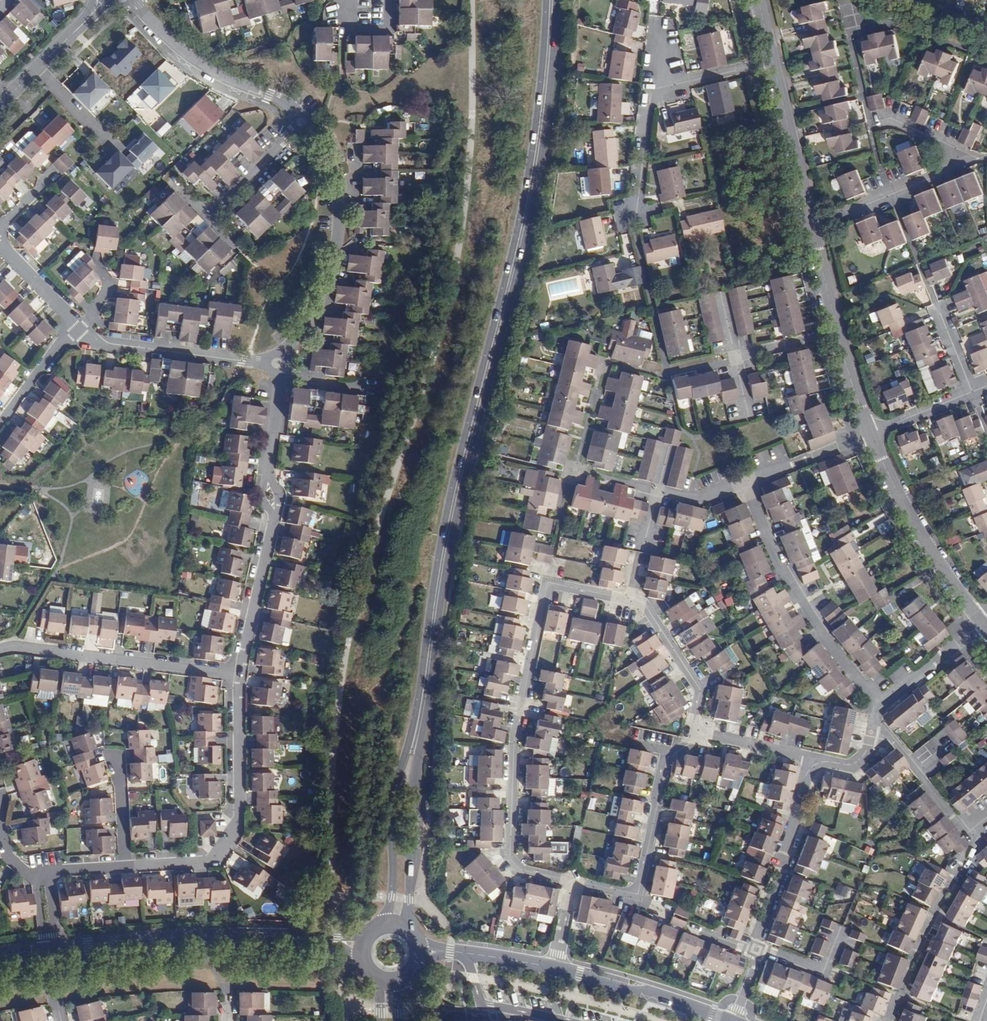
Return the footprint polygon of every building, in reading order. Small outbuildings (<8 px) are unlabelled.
[(22,25),(26,21),(28,23),(39,13),(27,0),(17,0),(20,3),(14,8),(10,13),(22,25)] [(195,7),(198,19),(203,34),(218,29),(209,0),(201,2),(194,5),(195,7)] [(218,29),(233,25),(231,19),(229,11),(225,0),(210,0),(209,0),(218,29)] [(229,11),(236,9),(234,0),(225,0),(229,11)] [(236,9),(244,7),(242,0),(234,0),(236,9)] [(248,21),(264,16),(259,0),(242,0),(244,7),(246,14),(248,21)] [(264,16),(280,11),(278,5),(277,0),(259,0),(264,16)] [(400,15),(430,16),(431,1),(413,1),(400,0),(400,15)] [(612,34),(628,38),(630,32),(632,25),(635,26),(638,14),(633,12),(635,4),(618,0),(617,0),(615,8),(618,9),(612,34)] [(286,3),(289,13),(295,11),(294,7),(293,1),(286,3)] [(809,23),(811,30),(828,26),(826,15),(825,11),(827,11),(829,10),(827,2),(804,8),(804,14),(800,15),(802,24),(809,23)] [(278,5),(280,11),(281,16),(289,13),(286,3),(278,5)] [(189,19),(190,22),(198,19),(195,7),(186,10),(189,19)] [(44,18),(39,13),(28,23),(33,28),(44,18)] [(238,17),(242,27),(249,25),(248,21),(246,14),(238,17)] [(400,32),(413,33),(430,33),(430,16),(400,15),(400,32)] [(7,49),(17,39),(13,34),(18,29),(5,17),(0,22),(0,41),(7,49)] [(231,19),(233,25),(235,29),(242,27),(238,17),(231,19)] [(192,30),(190,22),(189,19),(182,21),(183,23),(185,32),(192,30)] [(813,48),(814,54),(838,48),(836,40),(834,40),(831,41),(830,34),(828,26),(811,30),(813,38),(805,39),(808,49),(813,48)] [(887,33),(886,31),(878,33),(884,58),(890,56),(891,60),(901,58),(895,34),(892,35),(887,36),(887,33)] [(413,41),(413,33),(400,32),(398,32),(398,40),(413,41)] [(702,70),(726,65),(719,32),(698,36),(703,61),(700,62),(702,70)] [(884,58),(878,33),(869,35),(870,37),(870,40),(865,41),(863,42),(869,66),(878,64),(877,59),(884,58)] [(312,49),(328,49),(328,34),(320,34),(313,34),(312,49)] [(629,46),(631,39),(628,38),(612,34),(610,34),(608,40),(629,46)] [(108,59),(106,57),(100,63),(115,78),(120,73),(124,77),(131,70),(131,65),(141,55),(125,39),(116,47),(119,50),(115,54),(114,53),(108,59)] [(383,44),(383,58),(391,58),(391,54),(392,42),(383,41),(383,44)] [(358,73),(366,73),(367,45),(351,44),(350,57),(350,65),(343,65),(343,76),(358,77),(358,73)] [(382,73),(383,58),(383,44),(367,45),(366,73),(382,73)] [(820,70),(822,77),(839,73),(837,62),(836,58),(838,57),(840,57),(838,48),(814,54),(815,60),(811,62),(813,71),(820,70)] [(328,57),(328,49),(312,49),(312,64),(320,64),(320,68),(334,69),(334,57),(328,57)] [(937,76),(946,52),(939,49),(938,51),(937,54),(931,52),(929,51),(920,74),(929,77),(931,73),(937,76)] [(608,79),(630,82),(632,68),(627,67),(628,54),(612,51),(608,79)] [(954,57),(954,55),(946,52),(937,76),(943,78),(941,83),(951,86),(960,63),(957,62),(952,60),(954,57)] [(985,67),(985,69),(984,71),(978,69),(976,68),(967,92),(976,96),(978,92),(983,94),(986,85),(986,68),(985,67)] [(156,71),(140,87),(148,95),(142,101),(151,111),(177,85),(171,78),(167,82),(156,71)] [(823,94),(825,101),(849,95),(847,87),(845,87),(842,88),(841,82),(839,73),(822,77),(824,84),(817,86),(819,95),(823,94)] [(81,89),(79,88),(72,95),(87,110),(108,90),(93,74),(85,81),(87,83),(81,89)] [(711,85),(706,86),(713,116),(733,112),(727,81),(711,85)] [(597,123),(621,124),(621,115),(618,115),(619,85),(599,83),(597,123)] [(886,108),(883,98),(882,93),(875,95),(878,110),(886,108)] [(871,112),(878,110),(875,95),(868,97),(871,112)] [(204,96),(182,118),(200,137),(223,114),(217,108),(216,108),(204,96)] [(851,101),(826,107),(828,113),(824,114),(826,124),(833,123),(834,130),(851,125),(849,116),(848,111),(851,110),(853,110),(851,101)] [(911,119),(918,123),(924,109),(917,105),(916,108),(911,119)] [(924,126),(930,114),(931,112),(924,109),(918,123),(924,126)] [(668,140),(702,134),(697,114),(671,119),(671,123),(664,124),(668,140)] [(45,124),(40,129),(41,131),(55,144),(57,147),(72,132),(57,117),(51,123),(48,126),(45,124)] [(172,128),(166,122),(156,133),(161,138),(172,128)] [(232,132),(258,159),(263,155),(264,153),(252,142),(259,136),(246,123),(240,128),(238,127),(232,132)] [(851,125),(834,130),(836,137),(830,139),(832,148),(836,147),(838,154),(862,148),(860,140),(857,140),(855,141),(854,135),(851,125)] [(377,143),(399,143),(403,142),(402,134),(400,134),(400,126),(384,126),(384,133),(368,134),(368,139),(368,142),(377,143)] [(965,128),(964,130),(958,141),(965,145),(972,130),(969,130),(965,128)] [(606,168),(615,167),(613,139),(610,139),(609,130),(602,131),(595,132),(592,132),(595,169),(606,168)] [(972,130),(965,145),(972,148),(979,134),(972,130)] [(55,144),(41,131),(31,142),(44,155),(55,144)] [(223,145),(236,159),(242,153),(253,163),(256,161),(258,159),(232,132),(227,137),(229,139),(223,145)] [(28,134),(15,146),(21,152),(31,142),(35,138),(31,134),(28,134)] [(360,134),(352,134),(352,146),(360,147),(360,134)] [(130,154),(125,159),(133,167),(136,170),(157,149),(143,136),(128,151),(130,154)] [(896,145),(898,151),(912,147),(910,141),(896,145)] [(31,142),(21,152),(24,155),(34,165),(37,168),(42,163),(47,158),(44,155),(31,142)] [(363,158),(396,159),(396,149),(399,149),(399,143),(377,143),(377,151),(363,151),(363,155),(363,158)] [(209,155),(235,181),(238,178),(240,176),(229,165),(236,159),(223,145),(216,152),(215,150),(209,155)] [(920,171),(927,168),(918,146),(899,153),(904,164),(908,175),(914,173),(920,171)] [(105,168),(103,166),(95,173),(111,189),(133,167),(125,159),(117,152),(109,159),(111,161),(105,168)] [(68,158),(63,153),(52,165),(57,170),(68,158)] [(7,168),(3,172),(15,184),(19,180),(22,182),(27,177),(32,172),(30,170),(34,165),(24,155),(19,159),(17,156),(6,166),(7,168)] [(199,168),(212,182),(219,176),(229,186),(235,181),(209,155),(203,161),(205,163),(199,168)] [(73,164),(68,158),(57,170),(61,174),(73,164)] [(377,177),(396,177),(396,166),(399,166),(399,159),(396,159),(363,158),(363,162),(362,167),(377,167),(377,177)] [(216,186),(212,182),(199,168),(191,161),(186,167),(188,169),(182,173),(194,186),(200,181),(210,191),(216,186)] [(289,195),(297,203),(303,197),(300,194),(305,189),(284,168),(273,179),(283,189),(289,195)] [(595,169),(587,170),(588,186),(589,197),(608,195),(606,168),(595,169)] [(658,195),(660,203),(683,197),(677,168),(657,172),(662,194),(658,195)] [(860,196),(861,195),(867,193),(862,181),(858,170),(840,177),(849,200),(855,197),(860,196)] [(3,172),(0,175),(0,198),(3,201),(7,197),(13,191),(10,189),(15,184),(3,172)] [(957,179),(966,202),(984,195),(975,172),(968,175),(963,176),(957,179)] [(283,189),(273,179),(270,176),(265,181),(278,194),(283,189)] [(92,183),(86,177),(80,183),(86,189),(92,183)] [(363,192),(395,193),(395,183),(399,183),(399,177),(396,177),(377,177),(377,186),(363,185),(363,189),(363,192)] [(939,187),(948,209),(966,202),(957,179),(950,182),(945,184),(939,187)] [(69,200),(75,207),(86,197),(70,181),(65,186),(60,191),(62,194),(69,200)] [(260,186),(263,190),(272,199),(278,194),(265,181),(260,186)] [(161,194),(154,186),(144,196),(151,203),(156,198),(161,194)] [(169,186),(161,194),(156,198),(162,204),(172,195),(175,192),(173,190),(169,186)] [(588,186),(581,187),(581,195),(583,197),(589,197),(588,186)] [(923,211),(926,218),(943,211),(934,189),(928,191),(922,193),(916,196),(918,199),(923,211)] [(250,202),(271,223),(277,216),(280,219),(286,213),(278,205),(272,199),(263,190),(250,202)] [(377,208),(388,208),(395,208),(395,198),(398,198),(398,193),(395,193),(363,192),(362,195),(362,200),(377,201),(377,208)] [(64,205),(69,200),(62,194),(58,198),(55,196),(51,200),(45,205),(48,208),(43,213),(54,224),(59,219),(61,221),(71,212),(64,205)] [(172,195),(162,204),(150,215),(161,227),(182,205),(172,195)] [(284,200),(291,208),(297,203),(289,195),(284,200)] [(278,205),(286,213),(291,208),(284,200),(278,205)] [(239,212),(248,222),(260,233),(271,223),(250,202),(239,212)] [(182,205),(161,227),(173,238),(179,232),(184,227),(194,217),(182,205)] [(354,223),(386,223),(386,213),(388,213),(388,208),(377,208),(370,208),(370,215),(362,215),(362,211),(354,211),(354,218),(354,223)] [(238,223),(242,228),(248,222),(239,212),(236,209),(230,215),(238,223)] [(679,224),(683,240),(724,231),(719,210),(686,218),(687,222),(679,224)] [(905,218),(914,241),(932,233),(926,218),(923,211),(916,213),(911,216),(905,218)] [(55,235),(60,230),(54,224),(43,213),(38,218),(36,215),(31,219),(27,223),(43,238),(51,231),(55,235)] [(197,214),(194,217),(184,227),(190,233),(203,220),(200,217),(197,214)] [(876,216),(871,218),(869,219),(865,221),(859,224),(867,246),(885,238),(881,228),(876,216)] [(598,217),(578,221),(585,250),(586,250),(594,248),(594,250),(594,251),(598,251),(602,250),(601,247),(605,246),(598,217)] [(203,220),(190,233),(195,238),(205,229),(208,225),(206,223),(203,220)] [(890,250),(908,243),(899,220),(893,223),(888,225),(881,228),(885,238),(890,250)] [(16,240),(26,251),(31,246),(33,248),(43,238),(27,223),(23,227),(18,233),(21,235),(16,240)] [(247,233),(242,228),(238,223),(232,230),(241,239),(247,233)] [(388,223),(386,223),(354,223),(354,229),(353,237),(361,237),(361,232),(369,233),(369,239),(386,239),(386,228),(388,228),(388,223)] [(115,251),(118,228),(105,227),(104,230),(97,229),(94,251),(98,252),(101,252),(102,249),(115,251)] [(190,243),(183,249),(195,261),(216,240),(205,229),(195,238),(190,243)] [(179,232),(173,238),(170,240),(176,246),(184,238),(179,232)] [(642,246),(646,263),(676,257),(672,236),(648,241),(649,245),(642,246)] [(184,238),(176,246),(181,251),(183,249),(190,243),(184,238)] [(216,240),(195,261),(206,273),(218,260),(228,252),(216,240)] [(228,252),(218,260),(223,266),(228,262),(236,254),(231,248),(228,252)] [(79,259),(83,255),(80,251),(66,265),(73,272),(83,263),(79,259)] [(351,263),(350,267),(383,271),(384,262),(386,262),(387,256),(368,253),(367,261),(351,259),(351,263)] [(95,266),(87,258),(84,254),(83,255),(79,259),(83,263),(73,272),(89,288),(93,284),(98,279),(91,271),(95,266)] [(139,257),(124,255),(123,265),(121,265),(120,273),(119,279),(131,280),(130,287),(147,289),(148,282),(142,281),(143,268),(138,267),(139,257)] [(933,269),(926,271),(932,286),(940,283),(939,281),(954,275),(947,259),(932,265),(933,269)] [(228,262),(223,266),(218,271),(226,279),(235,269),(228,262)] [(603,293),(643,284),(639,266),(623,269),(621,272),(622,275),(615,277),(614,274),(611,264),(597,267),(603,293)] [(365,279),(364,287),(375,288),(380,289),(381,277),(384,277),(385,271),(383,271),(350,267),(350,269),(349,276),(365,279)] [(89,288),(73,272),(65,280),(72,288),(67,292),(79,304),(84,299),(81,296),(83,294),(89,288)] [(920,291),(927,288),(921,274),(914,276),(913,273),(898,279),(905,295),(919,289),(920,291)] [(958,303),(986,291),(986,289),(981,275),(966,281),(969,290),(955,296),(958,303)] [(802,332),(790,276),(769,281),(772,292),(767,293),(769,298),(773,297),(783,337),(802,332)] [(12,290),(7,285),(3,280),(0,283),(0,306),(4,309),(16,297),(11,292),(12,290)] [(337,294),(337,298),(371,302),(372,293),(375,293),(375,288),(364,287),(355,285),(354,293),(338,291),(337,294)] [(753,333),(743,286),(728,290),(739,337),(753,333)] [(958,303),(961,311),(975,305),(979,314),(986,311),(986,291),(958,303)] [(713,293),(698,297),(709,344),(724,340),(713,293)] [(146,296),(129,294),(129,300),(116,298),(116,303),(114,312),(136,315),(139,302),(145,302),(146,296)] [(351,317),(363,318),(369,319),(370,309),(372,309),(373,303),(371,302),(337,298),(336,301),(335,306),(352,309),(351,317)] [(18,325),(23,330),(35,318),(30,314),(33,311),(28,305),(23,301),(7,317),(16,327),(18,325)] [(208,302),(207,310),(206,320),(214,321),(212,330),(212,336),(215,337),(220,338),(224,302),(217,301),(217,303),(208,302)] [(166,303),(159,302),(154,337),(160,338),(163,338),(164,330),(165,325),(165,322),(173,323),(175,306),(166,305),(166,303)] [(232,303),(224,302),(220,338),(225,338),(228,339),(230,323),(238,324),(240,306),(232,305),(232,303)] [(888,325),(890,331),(905,325),(897,304),(870,315),(873,323),(879,320),(882,327),(888,325)] [(184,307),(175,306),(173,323),(180,324),(180,327),(179,332),(178,340),(183,341),(187,342),(191,306),(184,305),(184,307)] [(198,307),(191,306),(187,342),(190,342),(195,343),(196,335),(197,329),(197,327),(205,328),(206,320),(207,310),(198,309),(198,307)] [(690,353),(689,351),(686,340),(690,339),(689,335),(685,335),(684,327),(687,326),(686,322),(682,322),(680,310),(671,312),(658,315),(668,357),(690,353)] [(136,315),(114,312),(114,316),(113,323),(109,322),(108,330),(124,332),(125,324),(135,325),(136,315)] [(325,329),(359,334),(360,324),(362,324),(363,318),(351,317),(344,316),(343,323),(327,320),(326,325),(325,329)] [(35,346),(52,330),(47,326),(42,321),(40,323),(35,318),(23,330),(28,335),(26,337),(35,346)] [(625,321),(622,333),(632,335),(635,321),(630,318),(625,321)] [(904,334),(910,348),(931,339),(922,318),(908,324),(910,331),(904,334)] [(983,324),(986,332),(972,338),(975,345),(986,341),(986,322),(983,324)] [(339,348),(351,350),(357,351),(358,339),(361,340),(361,334),(359,334),(325,329),(325,334),(324,337),(340,340),(339,348)] [(639,366),(642,358),(643,354),(648,356),(652,341),(632,335),(622,333),(613,330),(610,341),(609,346),(614,347),(613,351),(611,359),(639,366)] [(591,341),(609,346),(610,341),(592,337),(591,341)] [(918,369),(925,366),(940,360),(931,339),(910,348),(918,369)] [(540,448),(537,462),(536,464),(555,469),(557,464),(564,465),(571,437),(564,435),(565,430),(569,431),(571,423),(582,425),(584,413),(574,410),(578,395),(589,398),(592,385),(581,382),(585,367),(594,370),(597,357),(589,355),(590,346),(568,340),(564,354),(561,366),(557,365),(556,371),(560,372),(554,394),(547,393),(545,397),(553,399),(540,448)] [(979,373),(985,370),(986,370),(986,341),(975,345),(978,352),(973,354),(976,362),(974,363),(979,373)] [(313,361),(346,366),(347,356),(350,356),(351,350),(339,348),(331,347),(330,355),(321,353),(322,349),(315,348),(315,352),(313,361)] [(805,394),(816,392),(806,350),(787,354),(789,366),(784,367),(786,372),(790,371),(792,379),(787,380),(789,386),(794,385),(796,395),(788,398),(792,416),(802,414),(812,438),(807,440),(810,449),(835,438),(821,404),(809,409),(805,394)] [(10,382),(14,377),(17,373),(14,371),(18,365),(5,356),(0,352),(0,375),(10,382)] [(161,361),(159,376),(168,377),(170,362),(170,360),(165,359),(162,358),(161,361)] [(149,376),(148,383),(158,384),(159,376),(161,361),(151,359),(149,373),(149,376)] [(937,391),(950,385),(956,382),(952,372),(950,373),(947,365),(942,367),(940,360),(925,366),(928,373),(930,372),(937,391)] [(349,366),(346,366),(313,361),(312,367),(312,373),(318,374),(319,371),(328,372),(327,379),(344,382),(345,372),(348,372),(349,366)] [(170,362),(168,377),(166,392),(181,393),(185,364),(176,363),(170,362)] [(201,363),(201,366),(199,381),(207,382),(208,377),(209,367),(210,364),(206,364),(201,363)] [(82,386),(97,388),(99,366),(93,365),(85,364),(85,368),(78,367),(77,383),(82,384),(82,386)] [(191,365),(185,364),(181,393),(197,395),(199,381),(201,366),(191,365)] [(122,392),(123,382),(124,373),(125,369),(118,369),(113,368),(113,372),(105,371),(103,386),(112,388),(111,390),(122,392)] [(128,400),(146,402),(148,383),(149,376),(142,375),(143,372),(138,371),(131,370),(131,374),(124,373),(123,382),(129,383),(128,392),(129,393),(128,400)] [(612,472),(622,433),(629,435),(643,378),(621,372),(619,380),(609,378),(608,378),(605,390),(615,393),(611,408),(601,405),(598,418),(608,421),(605,428),(603,428),(602,433),(594,431),(587,460),(594,462),(593,467),(612,472)] [(719,389),(715,372),(695,376),(694,374),(672,379),(677,401),(691,398),(692,400),(720,394),(719,389)] [(753,399),(768,396),(765,382),(759,383),(756,374),(747,375),(753,399)] [(2,393),(7,386),(10,382),(0,375),(0,392),(2,393)] [(217,378),(208,377),(207,382),(206,390),(216,391),(217,378)] [(42,399),(55,409),(60,404),(60,405),(67,395),(66,394),(68,391),(55,378),(51,383),(49,382),(46,387),(42,391),(45,394),(42,399)] [(882,393),(889,411),(900,408),(899,405),(907,403),(905,397),(911,395),(906,381),(899,384),(900,386),(882,393)] [(734,386),(719,389),(720,394),(722,403),(737,399),(734,386)] [(309,390),(308,393),(306,411),(314,412),(317,391),(313,391),(309,390)] [(289,421),(304,422),(305,418),(306,411),(308,393),(293,391),(289,421)] [(321,392),(317,391),(314,412),(323,413),(325,395),(325,393),(321,392)] [(229,411),(263,416),(264,411),(265,408),(248,406),(249,398),(229,395),(227,403),(230,403),(229,411)] [(322,421),(322,425),(337,427),(341,397),(325,395),(323,413),(322,421)] [(341,397),(337,427),(353,429),(355,413),(357,401),(357,399),(341,397)] [(26,413),(29,416),(45,426),(53,415),(52,414),(55,409),(42,399),(38,404),(35,402),(30,408),(26,413)] [(357,401),(355,413),(363,414),(364,410),(365,402),(357,401)] [(364,410),(363,414),(362,422),(370,423),(371,411),(364,410)] [(226,428),(245,431),(246,421),(262,424),(263,420),(263,416),(229,411),(226,411),(225,419),(227,419),(226,428)] [(956,421),(953,415),(939,421),(941,427),(935,429),(940,443),(962,435),(956,421)] [(986,433),(980,419),(974,421),(971,415),(956,421),(962,435),(964,441),(986,433)] [(305,418),(304,422),(304,426),(313,428),(313,419),(305,418)] [(313,419),(313,428),(321,429),(322,425),(322,421),(313,419)] [(10,436),(28,450),(32,453),(42,438),(37,434),(23,424),(19,429),(16,427),(13,432),(9,436),(10,436)] [(682,490),(692,450),(682,447),(683,442),(680,442),(682,432),(667,428),(664,437),(659,436),(658,441),(648,439),(637,479),(652,483),(662,443),(677,447),(667,486),(682,490)] [(926,449),(933,447),(927,432),(920,435),(919,430),(911,434),(910,432),(900,437),(906,454),(925,447),(926,449)] [(222,459),(246,462),(247,456),(238,454),(241,438),(221,435),(219,452),(223,452),(222,459)] [(20,461),(28,450),(10,436),(5,443),(1,447),(5,450),(0,455),(6,460),(2,465),(9,471),(18,460),(20,461)] [(304,446),(301,446),(293,445),(291,462),(312,465),(313,455),(319,456),(321,440),(306,438),(304,446)] [(530,461),(537,462),(540,448),(534,446),(530,461)] [(836,497),(856,489),(842,454),(816,464),(820,473),(826,470),(831,484),(836,497)] [(245,470),(246,462),(222,459),(221,467),(217,467),(215,483),(234,486),(237,469),(245,470)] [(982,482),(986,480),(986,461),(975,466),(978,473),(982,482)] [(522,529),(549,535),(552,520),(545,519),(547,509),(554,510),(560,481),(553,479),(554,473),(535,470),(535,471),(527,469),(523,486),(531,488),(531,490),(521,488),(520,494),(529,496),(522,529)] [(831,484),(826,470),(820,473),(826,487),(831,484)] [(306,481),(303,480),(295,479),(293,495),(313,498),(314,490),(321,491),(323,476),(306,473),(306,481)] [(982,482),(978,473),(974,475),(973,477),(976,485),(982,482)] [(629,517),(644,520),(648,504),(626,498),(629,487),(615,484),(612,495),(597,491),(600,480),(587,477),(584,488),(576,486),(571,507),(627,522),(629,517)] [(786,486),(789,485),(787,477),(761,487),(764,495),(760,497),(766,510),(786,502),(781,488),(786,486)] [(973,511),(986,505),(986,503),(985,498),(986,497),(986,496),(982,482),(976,485),(965,489),(973,511)] [(787,490),(786,486),(781,488),(786,502),(789,501),(794,499),(790,489),(787,490)] [(248,522),(249,515),(247,515),(251,499),(230,494),(227,510),(233,512),(232,518),(245,522),(248,522)] [(763,576),(770,573),(767,565),(760,546),(753,548),(748,534),(753,532),(751,526),(753,525),(744,503),(740,505),(737,498),(711,508),(714,516),(723,512),(729,526),(727,527),(732,540),(731,541),(737,555),(739,555),(750,581),(741,585),(744,592),(740,593),(744,603),(752,600),(781,650),(783,649),(794,663),(801,658),(819,680),(816,682),(827,693),(832,689),(842,700),(856,689),(846,677),(844,678),(840,674),(841,672),(818,643),(808,651),(798,640),(801,639),(798,631),(806,626),(799,615),(790,619),(782,606),(792,601),(784,589),(776,594),(772,588),(769,589),(763,576)] [(799,513),(795,515),(789,501),(786,502),(766,510),(769,518),(771,518),(773,523),(782,520),(785,527),(802,520),(799,513)] [(700,531),(706,510),(677,503),(675,511),(660,508),(656,524),(671,528),(672,526),(700,533),(700,531)] [(982,532),(985,531),(986,530),(986,505),(973,511),(982,532)] [(289,506),(285,523),(291,525),(294,526),(292,532),(308,536),(310,529),(307,528),(310,510),(289,506)] [(245,522),(232,518),(226,544),(247,548),(251,530),(246,529),(244,528),(245,522)] [(813,540),(807,524),(803,525),(802,520),(785,527),(787,534),(780,537),(785,552),(805,543),(813,540)] [(847,525),(832,533),(839,548),(829,554),(857,604),(869,598),(877,611),(892,602),(884,588),(877,592),(872,582),(876,580),(873,575),(869,578),(857,557),(861,555),(858,550),(854,553),(849,542),(855,539),(847,525)] [(504,531),(500,545),(508,547),(511,533),(504,531)] [(307,543),(308,536),(292,532),(291,539),(288,538),(282,537),(278,555),(299,560),(303,542),(307,543)] [(511,533),(508,547),(531,552),(534,538),(511,533)] [(821,559),(813,540),(805,543),(810,557),(813,564),(821,559)] [(794,563),(810,557),(805,543),(785,552),(790,565),(794,563)] [(0,545),(0,563),(11,564),(13,547),(0,545)] [(536,560),(543,562),(546,547),(539,545),(536,560)] [(624,565),(627,551),(604,546),(601,560),(606,561),(605,569),(618,572),(620,565),(624,565)] [(528,565),(531,552),(508,547),(505,560),(528,565)] [(550,563),(553,548),(546,547),(543,562),(550,563)] [(243,561),(237,559),(233,559),(235,551),(219,548),(216,563),(220,564),(219,572),(239,577),(243,561)] [(671,575),(674,561),(650,556),(647,570),(651,571),(650,578),(665,581),(667,574),(671,575)] [(813,564),(810,557),(794,563),(797,570),(813,564)] [(0,563),(0,581),(9,582),(11,564),(0,563)] [(285,571),(283,570),(274,568),(271,584),(290,589),(292,581),(299,582),(302,567),(287,563),(285,571)] [(800,577),(816,571),(813,564),(797,570),(800,577)] [(622,572),(618,572),(605,569),(603,568),(600,582),(592,581),(591,585),(613,590),(614,583),(620,584),(622,572)] [(750,581),(744,568),(736,571),(742,585),(750,581)] [(508,575),(505,589),(510,590),(524,593),(528,594),(532,580),(527,579),(529,572),(516,569),(515,573),(514,576),(508,575)] [(819,578),(816,571),(800,577),(803,585),(819,578)] [(648,597),(663,600),(667,582),(665,581),(650,578),(646,577),(643,589),(649,590),(648,597)] [(238,583),(218,579),(214,597),(210,596),(209,603),(225,606),(226,599),(230,600),(234,601),(238,583)] [(501,610),(524,615),(527,601),(523,600),(524,593),(510,590),(508,597),(504,597),(501,610)] [(272,617),(288,621),(290,614),(286,612),(290,597),(269,591),(265,608),(272,610),(273,611),(272,617)] [(900,609),(917,630),(935,616),(919,596),(900,609)] [(590,600),(584,599),(581,613),(587,614),(590,600)] [(598,602),(590,600),(587,614),(595,616),(598,602)] [(680,625),(693,616),(683,600),(665,612),(671,622),(676,619),(680,625)] [(833,601),(819,611),(834,631),(831,633),(853,661),(855,660),(860,665),(858,667),(868,679),(880,670),(882,668),(873,655),(878,651),(868,639),(866,641),(833,601)] [(225,606),(209,603),(207,609),(205,608),(201,626),(227,632),(231,615),(227,614),(223,614),(225,606)] [(47,614),(62,615),(63,608),(48,606),(48,612),(47,614)] [(544,631),(562,635),(568,608),(560,607),(559,613),(555,612),(548,610),(544,631)] [(39,626),(39,628),(46,629),(45,632),(62,635),(64,616),(62,615),(47,614),(48,612),(41,611),(40,614),(39,626)] [(699,612),(693,616),(680,625),(684,631),(679,634),(685,643),(703,632),(697,623),(703,618),(699,612)] [(94,617),(92,635),(98,635),(98,639),(115,641),(118,616),(101,614),(100,617),(94,616),(94,617)] [(587,614),(586,621),(593,623),(595,616),(587,614)] [(143,617),(126,615),(123,636),(141,639),(140,642),(147,643),(150,626),(143,625),(143,617)] [(922,646),(927,652),(949,635),(944,629),(945,628),(935,616),(917,630),(918,631),(927,642),(922,646)] [(70,635),(85,638),(86,634),(92,635),(94,617),(89,617),(89,619),(72,617),(70,635)] [(287,628),(288,621),(272,617),(270,624),(269,624),(261,622),(258,639),(279,643),(283,627),(287,628)] [(501,636),(521,640),(524,628),(518,627),(519,620),(515,619),(508,618),(505,617),(501,636)] [(607,617),(602,643),(620,647),(624,627),(617,625),(614,625),(616,618),(607,617)] [(568,639),(581,641),(586,621),(579,620),(570,618),(568,624),(571,625),(569,635),(568,639)] [(157,627),(150,626),(147,643),(155,644),(155,640),(173,643),(175,629),(176,621),(159,619),(157,627)] [(586,621),(581,641),(595,644),(597,639),(598,630),(601,631),(602,625),(593,623),(586,621)] [(918,631),(911,637),(919,648),(922,646),(927,642),(918,631)] [(645,632),(632,640),(635,643),(642,656),(651,651),(660,645),(654,635),(648,638),(645,632)] [(703,632),(685,643),(687,647),(705,635),(703,632)] [(501,636),(493,634),(491,646),(499,647),(501,636)] [(705,635),(687,647),(689,649),(707,638),(705,635)] [(497,655),(498,655),(512,657),(513,651),(519,652),(521,640),(501,636),(499,647),(498,651),(497,655)] [(195,644),(194,659),(209,661),(210,655),(213,656),(220,656),(222,641),(202,638),(201,644),(195,644)] [(722,650),(723,650),(720,643),(713,647),(707,638),(689,649),(696,659),(701,656),(705,662),(722,650)] [(631,646),(639,659),(642,656),(635,643),(631,646)] [(255,666),(262,667),(265,667),(264,675),(280,676),(282,661),(275,660),(276,652),(257,650),(255,666)] [(716,669),(720,674),(725,670),(732,666),(733,666),(722,650),(705,662),(711,672),(716,669)] [(639,667),(646,680),(667,667),(659,654),(655,657),(651,651),(642,656),(639,659),(627,667),(631,672),(639,667)] [(498,655),(497,661),(511,664),(513,658),(512,657),(498,655)] [(977,673),(963,655),(952,664),(957,669),(949,676),(959,688),(961,686),(977,673)] [(492,678),(508,681),(509,675),(516,676),(519,666),(511,664),(497,661),(496,661),(492,678)] [(32,672),(30,691),(36,692),(36,690),(52,692),(55,672),(39,669),(39,672),(32,671),(32,672)] [(560,692),(564,675),(554,673),(541,670),(538,681),(545,682),(544,688),(560,692)] [(80,677),(80,675),(64,672),(61,693),(78,695),(78,697),(84,698),(84,696),(86,678),(80,677)] [(986,684),(977,673),(961,686),(970,698),(986,684)] [(93,679),(86,678),(84,696),(91,697),(91,694),(107,696),(110,679),(93,676),(93,679)] [(207,678),(191,676),(189,692),(195,693),(194,702),(214,705),(216,688),(209,687),(206,687),(207,678)] [(483,695),(498,698),(500,691),(505,693),(508,681),(492,678),(487,676),(483,695)] [(650,693),(658,706),(661,704),(678,693),(670,680),(667,682),(663,676),(650,685),(654,691),(650,693)] [(135,685),(135,680),(118,678),(115,698),(133,700),(132,704),(139,705),(141,689),(135,688),(135,685)] [(715,699),(739,704),(742,689),(738,688),(738,682),(724,679),(722,686),(718,685),(716,692),(715,699)] [(141,689),(139,705),(147,706),(147,702),(154,703),(165,704),(167,684),(150,681),(149,686),(148,690),(141,689)] [(279,685),(263,682),(262,689),(258,689),(251,688),(249,705),(269,708),(270,699),(276,700),(279,685)] [(921,689),(930,701),(936,696),(926,684),(921,689)] [(986,684),(970,698),(969,699),(978,711),(981,709),(986,704),(986,684)] [(961,686),(959,688),(954,691),(964,703),(969,699),(970,698),(961,686)] [(565,693),(560,692),(544,688),(542,700),(548,702),(546,709),(562,712),(565,693)] [(903,704),(917,720),(929,711),(925,706),(930,701),(921,689),(903,704)] [(678,693),(661,704),(671,720),(684,712),(680,706),(685,702),(678,693)] [(714,718),(735,723),(739,704),(715,699),(712,699),(711,706),(716,707),(715,711),(714,718)] [(481,702),(474,701),(470,718),(478,720),(481,702)] [(153,710),(154,703),(147,702),(147,706),(146,711),(151,712),(153,710)] [(482,702),(478,720),(483,721),(499,724),(501,713),(495,712),(497,705),(482,702)] [(885,718),(895,730),(901,725),(905,730),(917,720),(903,704),(885,718)] [(9,727),(8,721),(4,722),(0,706),(0,729),(9,727)] [(855,711),(834,707),(831,722),(852,726),(855,711)] [(760,728),(760,731),(781,738),(784,729),(788,715),(774,711),(771,719),(764,716),(760,728)] [(556,737),(560,718),(545,715),(543,722),(537,720),(535,732),(552,736),(556,737)] [(784,729),(791,732),(796,718),(788,715),(784,729)] [(195,733),(195,739),(210,739),(210,732),(213,732),(219,732),(219,716),(198,716),(198,733),(195,733)] [(271,735),(271,717),(250,717),(250,735),(257,735),(259,736),(259,742),(275,742),(275,735),(271,735)] [(79,736),(90,732),(89,728),(84,729),(85,719),(81,718),(79,736)] [(791,732),(798,734),(803,720),(796,718),(791,732)] [(949,725),(944,729),(949,735),(960,726),(957,719),(949,725)] [(798,734),(805,736),(807,732),(810,723),(803,720),(798,734)] [(479,738),(502,743),(505,732),(497,730),(499,724),(483,721),(479,738)] [(828,736),(848,741),(852,726),(831,722),(828,736)] [(960,726),(949,735),(954,741),(965,731),(960,726)] [(0,729),(0,753),(10,751),(7,735),(11,734),(9,727),(0,729)] [(136,731),(129,731),(130,749),(132,749),(135,749),(136,756),(153,755),(153,748),(149,748),(148,741),(148,731),(136,731)] [(954,741),(959,746),(967,740),(970,737),(965,731),(954,741)] [(73,757),(75,764),(90,759),(87,752),(91,751),(96,749),(90,732),(79,736),(75,737),(69,739),(76,757),(73,757)] [(552,736),(535,732),(534,738),(526,737),(524,747),(533,749),(548,752),(548,755),(555,756),(558,740),(551,738),(552,736)] [(828,736),(824,751),(845,756),(848,741),(828,736)] [(210,739),(195,739),(194,747),(198,747),(199,765),(219,764),(219,746),(214,746),(210,747),(210,739)] [(275,749),(275,742),(259,742),(260,749),(257,749),(250,749),(250,767),(271,767),(271,749),(275,749)] [(932,745),(924,743),(922,751),(916,749),(913,761),(920,763),(923,753),(929,755),(932,745)] [(532,758),(547,759),(548,755),(548,752),(533,749),(532,752),(532,758)] [(628,771),(643,774),(644,767),(647,768),(650,754),(629,749),(627,762),(629,763),(628,771)] [(896,775),(908,766),(895,749),(883,759),(896,775)] [(476,767),(500,768),(501,750),(485,750),(484,756),(477,756),(476,767)] [(946,767),(951,763),(958,758),(953,751),(941,760),(946,767)] [(747,769),(749,763),(739,761),(740,757),(726,754),(725,759),(721,777),(736,780),(737,775),(744,776),(747,769)] [(153,755),(136,756),(136,764),(133,764),(131,764),(132,782),(150,781),(150,763),(154,762),(154,761),(153,757),(153,755)] [(692,778),(693,772),(696,758),(685,755),(683,761),(677,760),(674,775),(692,778)] [(713,781),(718,758),(704,755),(703,759),(696,758),(693,772),(700,773),(699,779),(713,781)] [(548,778),(548,759),(547,759),(532,758),(532,765),(526,765),(526,777),(548,778)] [(90,759),(75,764),(77,770),(81,769),(87,786),(106,780),(101,763),(96,764),(92,765),(90,759)] [(865,773),(875,785),(880,780),(885,787),(898,778),(896,775),(883,759),(865,773)] [(17,792),(33,787),(30,781),(33,780),(38,778),(33,762),(14,768),(19,784),(15,786),(17,792)] [(797,767),(782,763),(781,770),(775,769),(772,785),(792,789),(797,767)] [(986,783),(986,764),(978,771),(986,783)] [(468,784),(492,785),(492,778),(500,779),(500,768),(476,767),(469,767),(468,784)] [(624,792),(638,795),(640,788),(643,789),(646,775),(643,774),(628,771),(625,770),(622,784),(626,785),(624,792)] [(980,798),(986,792),(986,783),(978,771),(966,781),(980,798)] [(250,774),(250,792),(257,792),(260,792),(260,799),(274,799),(276,799),(275,792),(271,792),(271,775),(250,774)] [(209,775),(193,775),(193,791),(198,791),(197,798),(218,798),(219,782),(212,782),(209,782),(209,775)] [(547,797),(548,778),(526,777),(525,789),(531,789),(531,796),(547,797)] [(841,802),(846,782),(823,777),(820,792),(827,793),(826,799),(841,802)] [(952,799),(962,812),(973,803),(980,798),(966,781),(954,790),(958,795),(952,799)] [(857,800),(860,785),(846,782),(841,802),(855,805),(857,800)] [(772,785),(769,784),(766,799),(775,801),(773,808),(776,809),(774,815),(784,819),(787,813),(787,811),(792,789),(772,785)] [(35,795),(33,787),(17,792),(20,800),(24,799),(30,816),(49,810),(43,792),(38,794),(35,795)] [(912,802),(924,793),(919,787),(911,793),(908,796),(912,802)] [(480,810),(497,810),(498,798),(492,798),(492,791),(476,791),(476,799),(469,798),(469,808),(476,808),(476,810),(480,810)] [(926,820),(938,810),(931,802),(924,793),(912,802),(907,806),(916,819),(922,815),(926,820)] [(618,817),(632,820),(634,813),(640,814),(642,803),(637,801),(622,798),(619,815),(618,817)] [(274,806),(274,799),(260,799),(257,799),(257,806),(261,806),(262,824),(282,824),(282,806),(274,806)] [(691,821),(694,804),(691,803),(687,802),(671,799),(669,810),(676,811),(675,817),(691,821)] [(104,816),(112,815),(111,800),(90,801),(91,811),(87,812),(87,824),(101,823),(101,816),(104,816)] [(546,804),(531,803),(531,810),(527,810),(527,824),(544,825),(548,825),(549,810),(546,810),(546,804)] [(476,810),(468,809),(468,826),(480,827),(480,810),(476,810)] [(480,827),(501,828),(502,811),(497,810),(480,810),(480,827)] [(935,842),(952,828),(945,819),(938,810),(926,820),(930,826),(926,830),(935,842)] [(161,813),(161,828),(170,828),(170,832),(170,838),(187,837),(186,818),(177,818),(176,812),(161,813)] [(776,841),(784,819),(774,815),(765,812),(756,833),(776,841)] [(138,820),(129,820),(130,840),(147,839),(146,833),(146,829),(154,829),(153,814),(138,815),(138,820)] [(617,822),(614,836),(634,840),(637,828),(631,827),(632,820),(618,817),(617,822)] [(687,839),(691,821),(675,817),(674,824),(668,823),(666,835),(687,839)] [(31,828),(28,829),(22,829),(24,847),(44,844),(43,835),(49,834),(48,818),(31,820),(31,828)] [(215,835),(215,820),(200,821),(200,836),(215,835)] [(824,835),(826,828),(813,822),(810,829),(824,835)] [(544,825),(527,824),(521,824),(521,835),(528,835),(528,841),(544,842),(545,842),(544,825)] [(467,848),(490,849),(490,841),(500,842),(501,828),(480,827),(479,841),(467,841),(467,848)] [(960,834),(954,827),(952,828),(935,842),(946,854),(952,849),(957,854),(969,844),(960,834)] [(822,841),(824,835),(810,829),(802,850),(822,858),(827,844),(822,841)] [(93,846),(93,855),(114,853),(113,836),(105,837),(102,837),(102,830),(87,830),(88,846),(93,846)] [(754,857),(768,862),(776,841),(756,833),(754,832),(749,846),(757,850),(754,857)] [(262,854),(259,860),(272,868),(281,856),(276,853),(280,847),(263,835),(254,848),(260,852),(262,854)] [(683,858),(687,839),(666,835),(664,847),(669,848),(668,855),(683,858)] [(533,854),(533,861),(549,861),(549,842),(545,842),(544,842),(528,841),(527,853),(533,854)] [(612,859),(627,863),(629,857),(636,858),(638,847),(633,846),(616,843),(612,859)] [(977,856),(986,868),(986,867),(986,848),(977,856)] [(793,872),(808,877),(810,871),(817,873),(822,858),(802,850),(793,872)] [(460,866),(475,882),(492,866),(481,853),(476,858),(471,862),(468,859),(460,866)] [(739,876),(759,883),(768,862),(754,857),(751,863),(745,861),(739,876)] [(242,858),(238,864),(241,865),(249,871),(254,865),(242,858)] [(603,877),(618,880),(619,873),(625,874),(627,863),(612,859),(607,858),(603,877)] [(653,880),(674,885),(677,871),(674,871),(675,863),(660,860),(659,867),(656,866),(653,880)] [(949,874),(935,866),(927,863),(916,882),(918,883),(937,894),(942,886),(949,874)] [(259,888),(264,880),(267,874),(254,865),(249,871),(241,865),(231,880),(249,892),(254,885),(259,888)] [(496,887),(504,880),(492,866),(475,882),(491,900),(500,892),(496,887)] [(979,872),(974,870),(969,879),(963,889),(982,900),(984,902),(986,895),(986,885),(984,883),(986,877),(979,872)] [(271,885),(275,879),(267,874),(264,880),(271,885)] [(123,900),(141,899),(139,877),(121,878),(121,885),(122,887),(115,888),(116,904),(123,904),(123,900)] [(163,888),(163,884),(163,877),(146,878),(148,899),(154,898),(154,904),(171,903),(170,887),(163,888)] [(196,902),(203,901),(202,886),(195,886),(195,880),(194,877),(177,879),(178,898),(196,898),(196,902)] [(812,886),(791,878),(783,899),(798,905),(800,898),(806,900),(812,886)] [(109,904),(116,904),(115,888),(108,888),(108,885),(107,879),(89,880),(90,902),(109,901),(109,904)] [(653,880),(650,894),(672,899),(674,885),(653,880)] [(65,893),(58,894),(60,910),(75,908),(77,908),(76,903),(85,902),(85,898),(84,893),(88,893),(87,887),(83,888),(83,882),(82,881),(65,883),(65,889),(65,893)] [(202,886),(203,901),(211,901),(212,907),(228,906),(227,885),(210,886),(210,882),(202,882),(202,886)] [(934,900),(937,894),(918,883),(911,896),(930,907),(934,900)] [(539,908),(543,887),(526,884),(525,890),(522,905),(539,908)] [(734,888),(729,903),(749,910),(757,889),(743,884),(740,890),(734,888)] [(20,915),(35,913),(33,896),(26,897),(26,893),(25,887),(7,889),(10,911),(19,910),(20,915)] [(522,905),(525,890),(513,887),(512,893),(505,892),(500,916),(507,918),(507,915),(509,908),(521,911),(522,905)] [(558,891),(543,887),(539,908),(537,914),(552,917),(558,891)] [(982,900),(963,889),(959,896),(955,903),(974,913),(982,900)] [(582,896),(578,913),(577,922),(591,926),(592,922),(597,899),(582,896)] [(611,902),(597,899),(592,922),(606,925),(608,920),(615,922),(616,915),(617,907),(610,906),(611,902)] [(798,905),(783,899),(775,920),(795,928),(801,914),(804,916),(807,908),(798,905)] [(733,929),(740,932),(749,910),(729,903),(723,917),(729,920),(726,926),(733,929)] [(924,918),(926,912),(906,903),(900,917),(920,926),(924,918)] [(974,913),(955,903),(952,909),(948,916),(967,926),(974,913)] [(673,914),(688,919),(690,912),(676,907),(673,914)] [(60,910),(61,916),(71,915),(71,917),(77,917),(77,910),(75,910),(75,908),(60,910)] [(521,911),(509,908),(507,915),(519,918),(521,911)] [(536,920),(550,923),(552,917),(537,914),(536,920)] [(637,939),(645,919),(634,914),(632,920),(621,916),(615,930),(637,939)] [(678,928),(683,930),(686,923),(672,917),(669,924),(678,928)] [(893,931),(914,940),(917,932),(920,926),(900,917),(893,931)] [(637,939),(655,946),(661,931),(654,928),(656,923),(645,919),(637,939)] [(823,919),(821,926),(834,931),(837,924),(823,919)] [(795,928),(775,920),(766,941),(781,947),(783,940),(792,943),(797,929),(795,928)] [(957,946),(958,946),(964,932),(944,923),(942,929),(938,937),(957,946)] [(661,931),(655,946),(668,951),(676,931),(668,928),(663,925),(661,931)] [(729,937),(739,941),(742,933),(740,932),(733,929),(729,937)] [(866,935),(852,930),(849,937),(863,943),(866,935)] [(885,944),(907,954),(911,946),(914,940),(893,931),(891,930),(885,944)] [(691,953),(698,955),(704,942),(682,933),(674,953),(688,958),(691,953)] [(951,960),(957,946),(938,937),(935,936),(932,943),(929,950),(931,951),(951,960)] [(813,945),(827,950),(829,943),(816,938),(813,945)] [(702,966),(716,972),(724,952),(725,950),(704,942),(698,955),(705,958),(702,966)] [(813,945),(810,952),(824,957),(827,950),(813,945)] [(977,959),(984,962),(986,954),(986,947),(982,946),(977,959)] [(845,949),(842,956),(855,961),(857,958),(858,954),(845,949)] [(944,974),(951,960),(931,951),(927,958),(924,965),(944,974)] [(724,952),(716,972),(731,978),(733,972),(740,974),(745,960),(733,956),(724,952)] [(881,967),(901,975),(904,968),(907,961),(886,953),(881,967)] [(839,963),(853,968),(855,961),(842,956),(839,963)] [(767,960),(758,982),(765,985),(779,991),(780,989),(788,969),(767,960)] [(938,988),(944,974),(924,965),(922,971),(918,979),(938,988)] [(875,981),(896,989),(899,980),(901,975),(881,967),(875,981)] [(809,977),(788,969),(780,989),(794,994),(797,989),(803,991),(809,977)] [(830,985),(809,977),(803,991),(801,996),(823,1005),(830,985)] [(938,988),(918,979),(915,986),(912,992),(932,1002),(938,988)] [(983,986),(969,981),(967,988),(980,993),(983,986)] [(779,991),(765,985),(763,992),(777,998),(779,991)] [(886,1004),(890,994),(872,987),(869,994),(865,993),(860,1007),(873,1012),(882,1016),(886,1004)] [(978,1000),(980,993),(967,988),(964,995),(978,1000)] [(188,1007),(188,1016),(207,1015),(214,1016),(214,993),(193,993),(193,1008),(188,1007)] [(240,1005),(240,1016),(247,1015),(262,1015),(262,1007),(266,1007),(268,1005),(268,993),(262,993),(239,993),(240,1005)] [(964,995),(962,1003),(975,1007),(978,1000),(964,995)] [(79,1020),(103,1020),(102,1016),(98,1001),(76,1006),(79,1020)] [(928,1018),(920,1014),(923,1007),(909,1002),(904,1014),(901,1020),(927,1020),(928,1018)] [(41,1007),(18,1012),(20,1020),(44,1020),(41,1007)] [(873,1012),(860,1007),(857,1014),(850,1012),(847,1020),(870,1020),(873,1012)]
